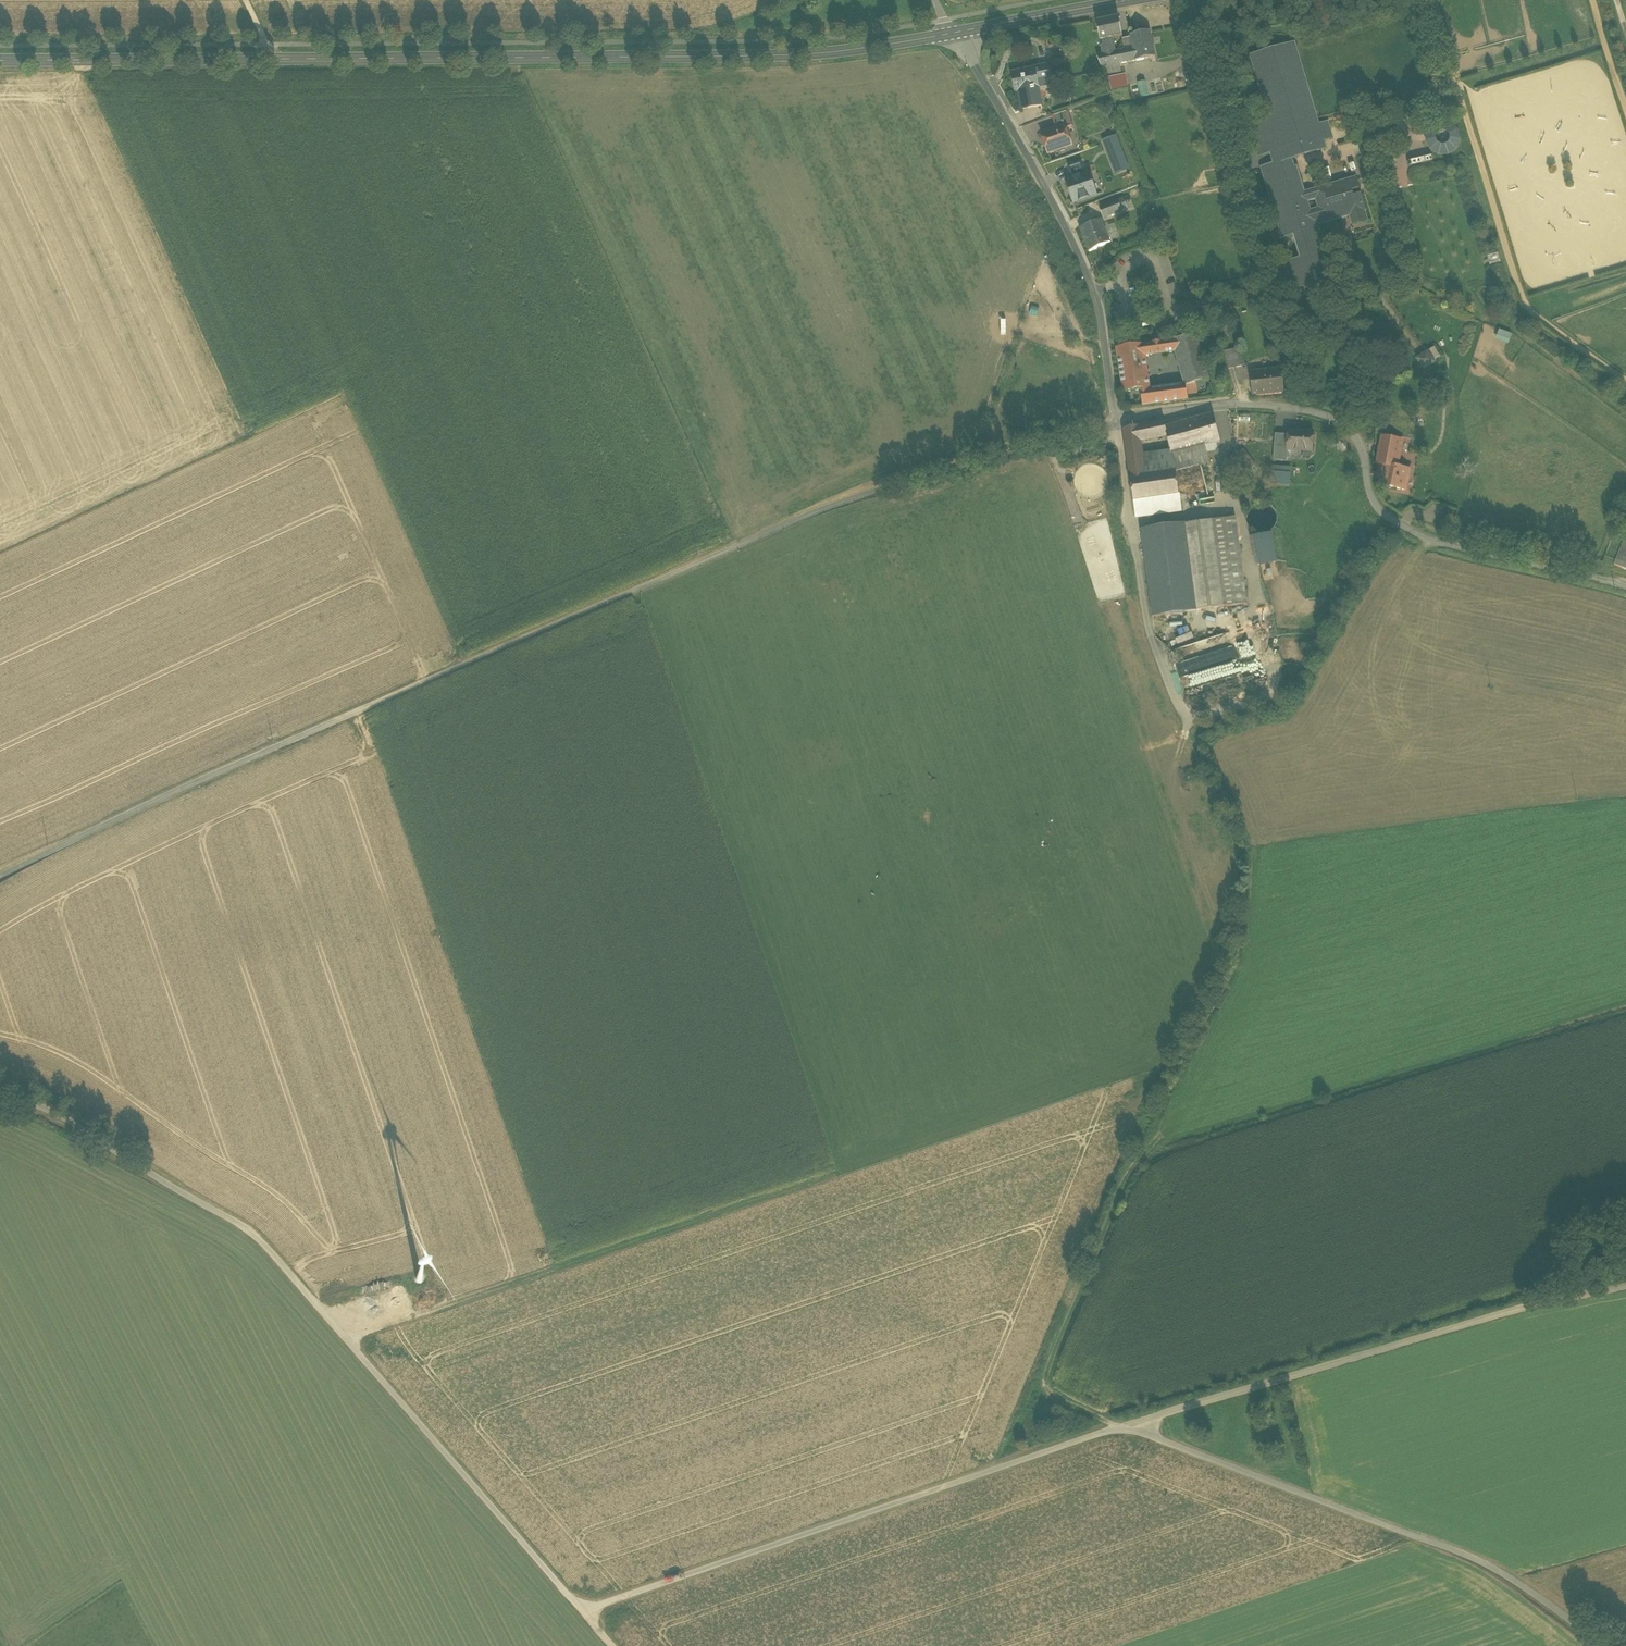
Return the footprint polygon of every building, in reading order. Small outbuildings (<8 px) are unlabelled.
[(1097,23),(1101,42),(1113,39),(1123,37),(1119,18),(1097,23)] [(1131,38),(1133,49),(1136,62),(1156,58),(1151,32),(1149,32),(1131,36),(1131,38)] [(1123,39),(1125,50),(1133,49),(1131,38),(1123,39)] [(1116,52),(1113,39),(1101,42),(1103,55),(1116,52)] [(1267,166),(1283,220),(1305,214),(1301,199),(1289,160),(1292,160),(1325,150),(1323,142),(1332,139),(1328,124),(1318,126),(1316,117),(1294,43),(1252,56),(1269,116),(1249,122),(1259,158),(1272,154),(1275,164),(1267,166)] [(1120,65),(1136,62),(1133,49),(1125,50),(1116,52),(1103,55),(1097,56),(1102,69),(1120,65)] [(1064,59),(1050,61),(1051,67),(1065,65),(1064,59)] [(1120,65),(1102,69),(1104,77),(1122,73),(1120,65)] [(1019,92),(1022,109),(1029,108),(1029,109),(1042,106),(1038,88),(1037,83),(1050,80),(1047,67),(1035,69),(1012,73),(1016,93),(1019,92)] [(1127,74),(1109,78),(1112,91),(1129,88),(1127,74)] [(1037,83),(1038,88),(1051,86),(1050,80),(1037,83)] [(1149,97),(1146,82),(1137,84),(1141,99),(1149,97)] [(1065,126),(1066,129),(1073,127),(1068,111),(1053,116),(1057,128),(1065,126)] [(1038,132),(1055,126),(1051,114),(1034,121),(1038,132)] [(1042,133),(1048,153),(1067,147),(1065,140),(1069,139),(1066,129),(1065,126),(1057,128),(1042,133)] [(1454,127),(1425,138),(1431,152),(1436,150),(1439,157),(1462,147),(1454,127)] [(1116,137),(1104,142),(1116,174),(1128,169),(1116,137)] [(1295,167),(1292,160),(1289,160),(1301,199),(1324,192),(1323,191),(1357,181),(1356,178),(1305,193),(1297,167),(1295,167)] [(1069,167),(1073,179),(1085,174),(1081,163),(1069,167)] [(1262,167),(1278,222),(1283,220),(1267,166),(1262,167)] [(1126,186),(1137,183),(1133,171),(1122,175),(1126,186)] [(1096,195),(1089,173),(1085,174),(1073,179),(1066,181),(1074,202),(1096,195)] [(1301,199),(1305,214),(1310,230),(1313,230),(1316,229),(1321,228),(1320,226),(1317,217),(1333,212),(1334,216),(1348,212),(1350,217),(1353,226),(1368,222),(1363,206),(1365,206),(1361,195),(1353,197),(1352,191),(1359,189),(1357,181),(1323,191),(1324,192),(1301,199)] [(1124,198),(1117,201),(1121,211),(1128,208),(1124,198)] [(1101,207),(1105,217),(1121,211),(1117,201),(1101,207)] [(1080,217),(1082,224),(1098,219),(1095,212),(1080,217)] [(1333,212),(1317,217),(1320,226),(1350,217),(1348,212),(1334,216),(1333,212)] [(1320,254),(1313,230),(1310,230),(1305,214),(1283,220),(1278,222),(1283,239),(1293,236),(1296,235),(1303,259),(1300,260),(1290,262),(1288,257),(1284,258),(1286,264),(1271,268),(1277,288),(1277,289),(1279,289),(1278,287),(1291,284),(1292,289),(1305,285),(1306,289),(1317,286),(1319,285),(1317,279),(1316,275),(1329,271),(1330,275),(1331,274),(1325,252),(1322,253),(1320,254)] [(1080,227),(1089,252),(1110,242),(1110,240),(1105,227),(1102,219),(1080,227)] [(1116,223),(1105,227),(1110,240),(1121,236),(1116,223)] [(1322,253),(1316,229),(1313,230),(1320,254),(1322,253)] [(1303,259),(1296,235),(1293,236),(1300,260),(1303,259)] [(1499,330),(1497,340),(1510,344),(1513,333),(1499,330)] [(1196,336),(1172,339),(1175,351),(1185,383),(1186,385),(1197,383),(1210,380),(1196,336)] [(1172,339),(1161,341),(1162,353),(1175,351),(1172,339)] [(1161,341),(1152,342),(1154,354),(1162,353),(1161,341)] [(1145,356),(1154,354),(1152,342),(1143,343),(1145,356)] [(1140,389),(1150,387),(1145,356),(1143,343),(1116,347),(1123,391),(1140,389)] [(1225,351),(1228,368),(1243,365),(1240,348),(1225,351)] [(1417,361),(1425,372),(1435,365),(1428,354),(1425,356),(1420,359),(1417,361)] [(1250,371),(1253,396),(1285,393),(1282,367),(1250,371)] [(1186,385),(1185,383),(1150,387),(1140,389),(1143,405),(1188,399),(1187,395),(1186,385)] [(1198,394),(1197,383),(1186,385),(1187,395),(1198,394)] [(1172,460),(1172,461),(1206,453),(1206,452),(1204,445),(1215,442),(1220,441),(1213,413),(1165,425),(1165,426),(1167,434),(1170,449),(1173,460),(1172,460)] [(1164,420),(1155,422),(1158,436),(1167,434),(1165,426),(1165,425),(1164,420)] [(1150,438),(1158,436),(1155,422),(1146,424),(1150,438)] [(1140,440),(1150,438),(1146,424),(1124,428),(1130,476),(1144,474),(1142,453),(1140,440)] [(1288,449),(1313,451),(1314,432),(1289,430),(1288,439),(1287,449),(1288,449)] [(1384,464),(1396,466),(1401,440),(1382,436),(1377,463),(1384,465),(1384,464)] [(1274,457),(1287,458),(1288,449),(1287,449),(1288,439),(1275,438),(1274,457)] [(1204,445),(1206,452),(1214,450),(1216,447),(1215,442),(1204,445)] [(1173,460),(1170,449),(1142,453),(1144,474),(1175,470),(1172,461),(1172,460),(1173,460)] [(1236,454),(1248,470),(1254,465),(1242,449),(1236,454)] [(1172,461),(1175,470),(1209,462),(1206,453),(1172,461)] [(1229,459),(1241,475),(1248,470),(1236,454),(1229,459)] [(1380,484),(1406,489),(1410,469),(1396,466),(1384,464),(1384,465),(1380,484)] [(1290,467),(1273,466),(1271,483),(1289,485),(1290,467)] [(1175,470),(1144,474),(1130,476),(1135,516),(1181,510),(1175,470)] [(1265,532),(1268,531),(1271,529),(1273,527),(1275,524),(1276,521),(1277,518),(1277,515),(1276,512),(1275,509),(1273,506),(1270,504),(1267,503),(1264,502),(1261,501),(1258,502),(1255,503),(1252,505),(1250,507),(1248,509),(1247,512),(1246,516),(1246,519),(1247,522),(1248,525),(1250,527),(1253,529),(1255,531),(1259,532),(1262,532),(1265,532)] [(1212,519),(1215,541),(1239,538),(1236,516),(1212,519)] [(1188,545),(1192,577),(1219,573),(1215,541),(1212,519),(1168,525),(1171,547),(1188,545)] [(1153,615),(1196,609),(1192,577),(1188,545),(1171,547),(1168,525),(1142,529),(1153,615)] [(1255,535),(1259,563),(1264,562),(1276,560),(1272,534),(1269,533),(1255,535)] [(1625,569),(1625,536),(1614,565),(1625,569)] [(1247,603),(1239,538),(1215,541),(1219,573),(1223,606),(1247,603)] [(1223,606),(1219,573),(1192,577),(1196,609),(1223,606)] [(1222,633),(1171,649),(1183,689),(1190,687),(1193,694),(1219,686),(1218,681),(1236,676),(1231,659),(1224,661),(1222,654),(1228,652),(1222,633)] [(1201,818),(1202,812),(1187,810),(1186,816),(1201,818)] [(1193,830),(1192,835),(1212,839),(1213,834),(1193,830)]
